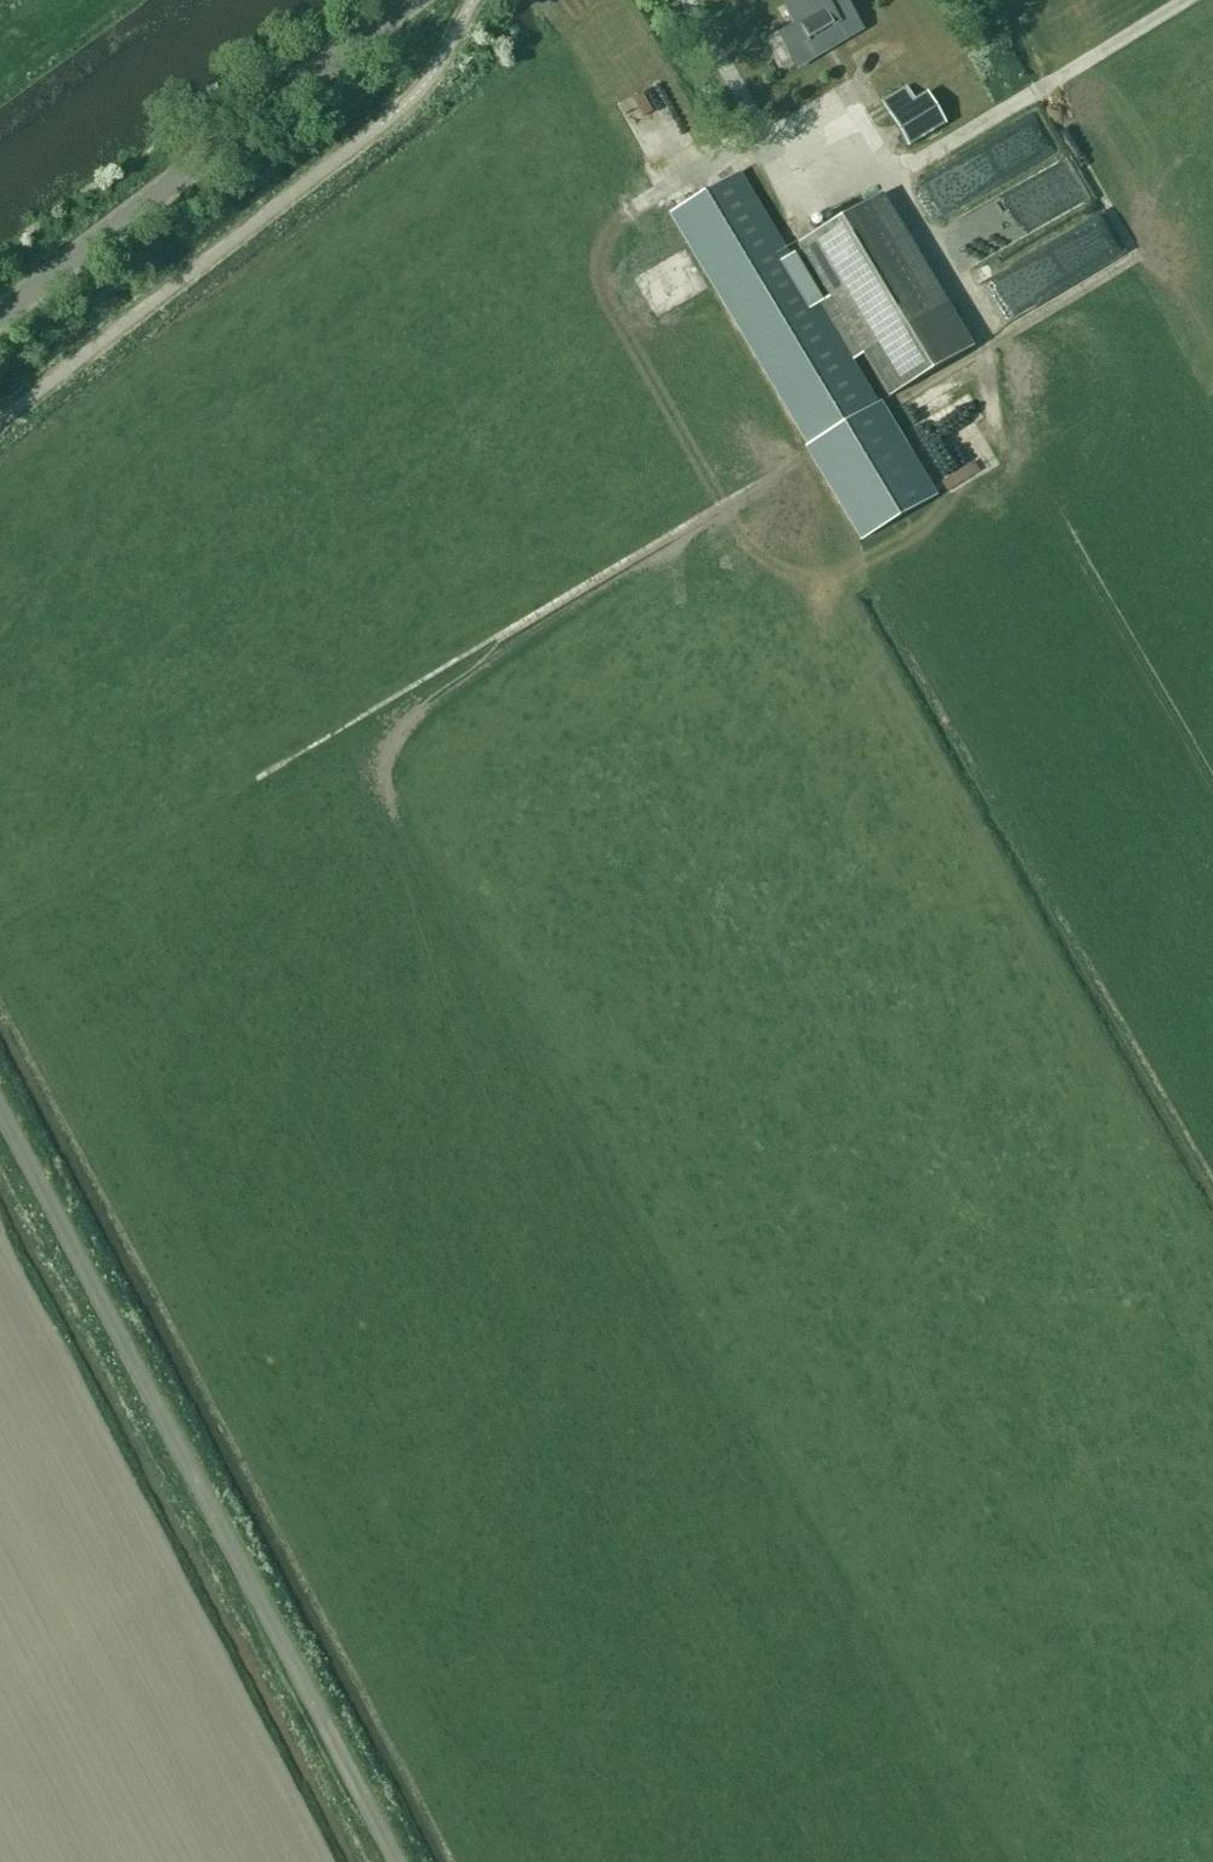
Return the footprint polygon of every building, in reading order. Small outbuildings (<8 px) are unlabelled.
[(824,0),(795,0),(780,9),(791,28),(776,37),(796,71),(863,31),(844,0),(837,0),(828,6),(824,0)] [(907,146),(946,124),(928,93),(889,115),(907,146)] [(1036,109),(921,167),(949,222),(942,225),(967,274),(1009,253),(1012,258),(1042,242),(1041,239),(1062,228),(1054,211),(1085,195),(1063,151),(1059,154),(1036,109)] [(817,305),(738,173),(669,214),(808,446),(876,405),(851,362),(862,355),(888,398),(972,348),(881,195),(795,245),(828,298),(817,305)] [(1075,281),(1130,252),(1110,212),(1054,240),(1075,281)] [(947,495),(1001,468),(965,398),(947,407),(937,388),(905,404),(916,426),(912,428),(947,495)]
